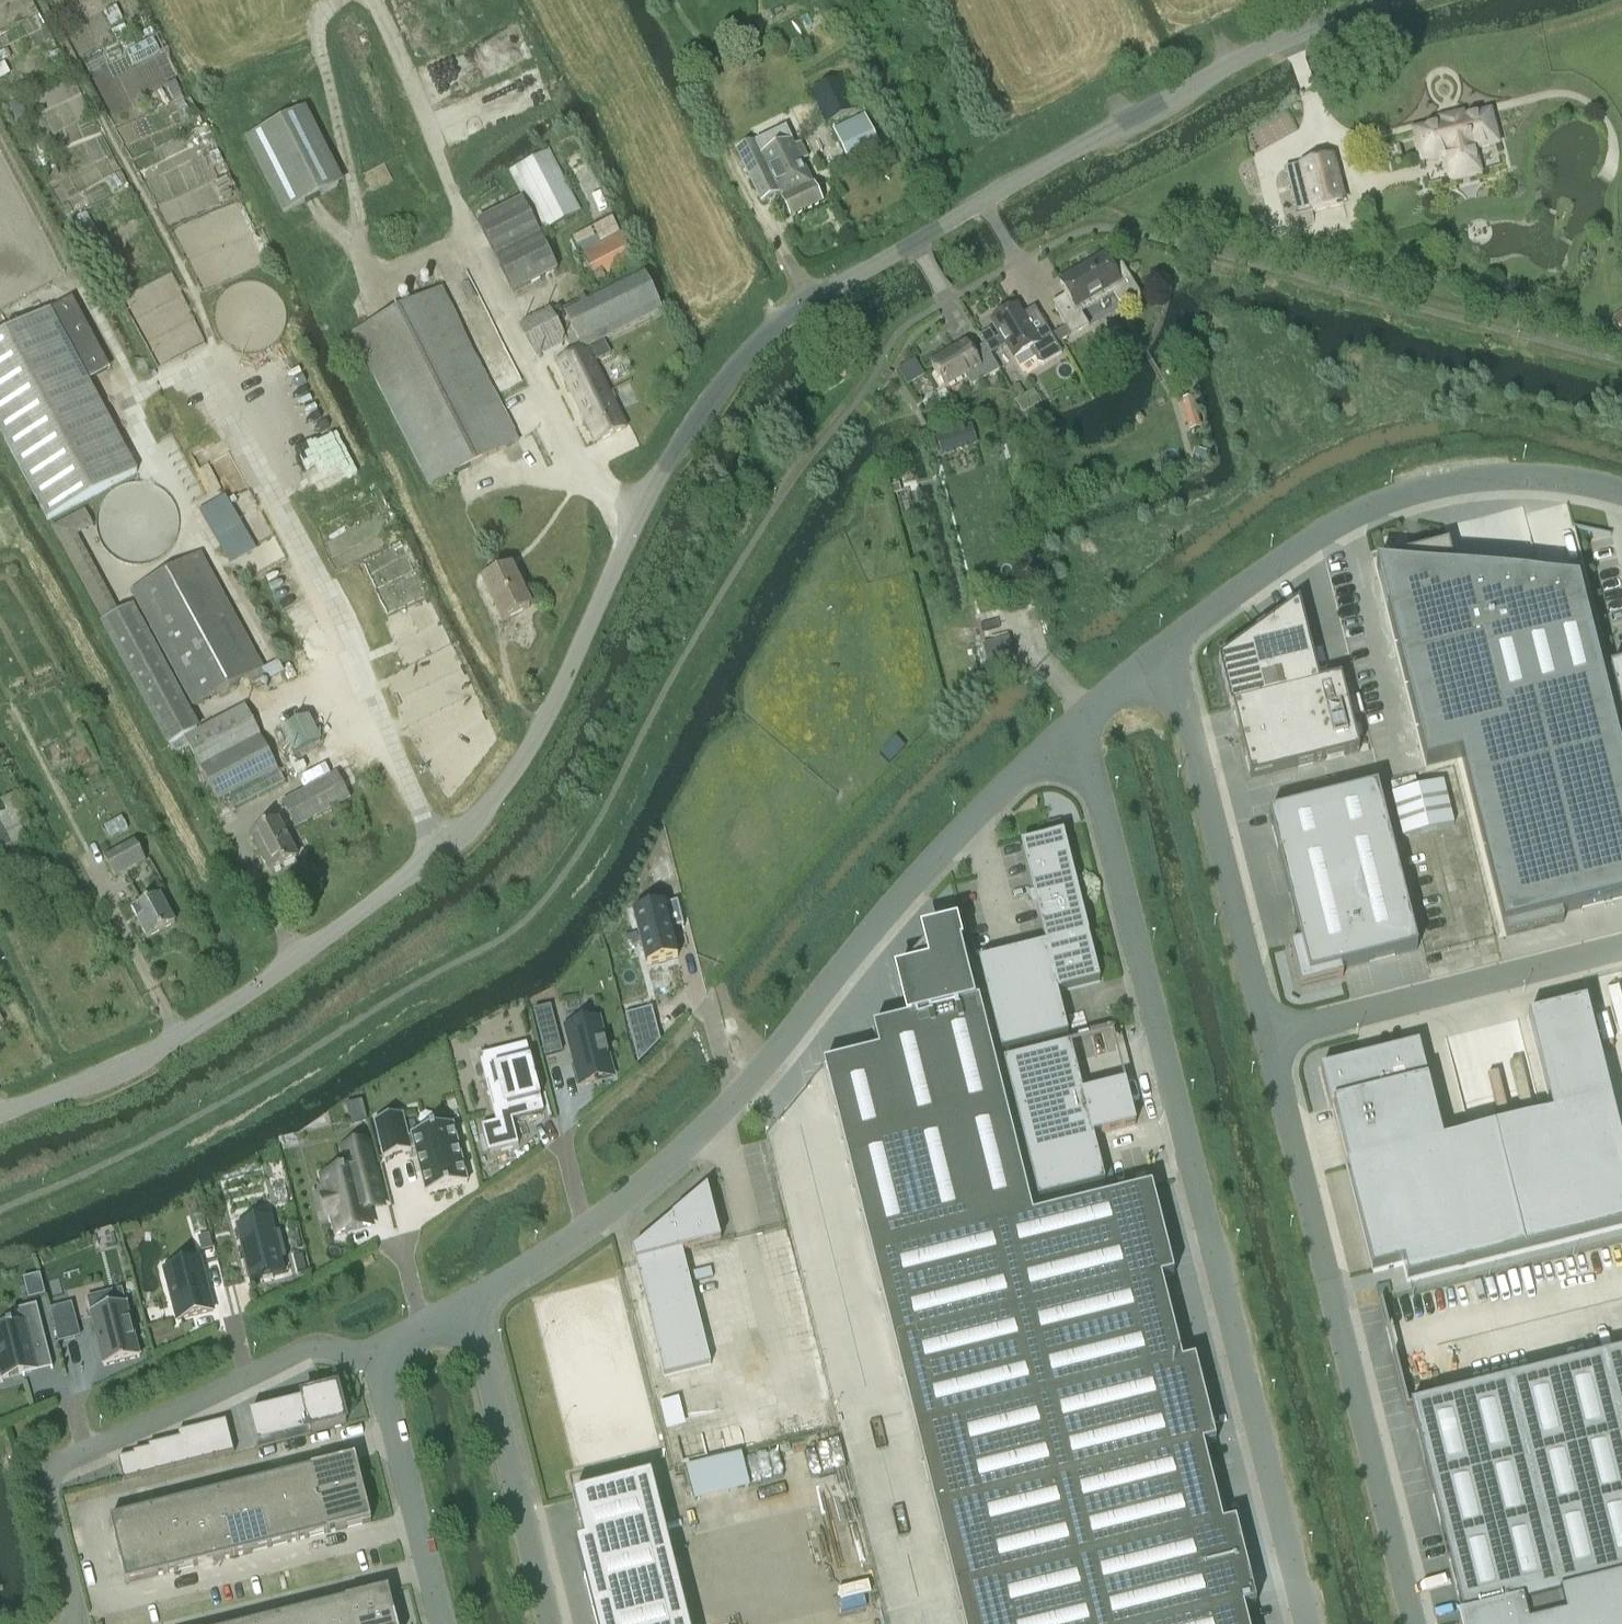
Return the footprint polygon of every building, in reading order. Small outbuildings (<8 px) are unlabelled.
[(826,124),(855,110),(840,79),(811,92),(826,124)] [(339,187),(302,112),(246,140),(284,215),(339,187)] [(843,154),(875,138),(865,116),(833,132),(843,154)] [(1493,128),(1490,116),(1417,134),(1424,163),(1448,157),(1453,179),(1479,173),(1473,151),(1480,149),(1483,151),(1491,149),(1493,146),(1497,145),(1496,141),(1498,137),(1496,129),(1493,128)] [(761,155),(779,193),(780,193),(791,216),(821,203),(801,162),(806,159),(800,145),(793,147),(791,142),(761,155)] [(761,202),(779,193),(761,155),(756,143),(737,153),(761,202)] [(548,152),(543,155),(510,172),(511,174),(540,231),(578,212),(548,152)] [(1334,157),(1298,166),(1309,211),(1345,202),(1334,157)] [(513,294),(556,273),(522,202),(479,223),(513,294)] [(580,256),(598,288),(640,265),(622,233),(580,256)] [(1068,297),(1053,305),(1066,327),(1066,328),(1071,336),(1072,337),(1089,326),(1077,307),(1111,287),(1121,304),(1125,305),(1140,296),(1122,265),(1113,270),(1104,256),(1060,283),(1068,297)] [(556,363),(582,415),(599,407),(592,389),(604,384),(593,362),(610,354),(603,340),(661,312),(642,272),(562,311),(561,308),(553,312),(573,354),(556,363)] [(353,335),(429,486),(517,442),(441,290),(353,335)] [(137,473),(89,381),(107,371),(69,301),(50,311),(0,337),(0,431),(48,520),(137,473)] [(1002,338),(987,348),(991,356),(1005,348),(1013,363),(1030,352),(1038,365),(1043,366),(1062,354),(1057,346),(1071,336),(1066,328),(1053,336),(1037,310),(1024,318),(1017,308),(993,323),(1002,338)] [(550,310),(518,326),(535,360),(567,344),(550,310)] [(967,344),(932,365),(946,388),(965,377),(971,387),(986,378),(1000,370),(991,356),(987,348),(985,345),(972,352),(967,344)] [(599,407),(582,415),(596,443),(625,428),(604,384),(592,389),(599,407)] [(1193,397),(1181,401),(1189,432),(1201,429),(1193,397)] [(948,435),(937,439),(941,452),(942,457),(967,449),(961,430),(948,434),(948,435)] [(1192,457),(1190,464),(1203,468),(1207,452),(1194,448),(1193,452),(1192,457)] [(225,496),(198,511),(230,567),(257,552),(225,496)] [(67,520),(49,530),(102,623),(100,624),(167,747),(192,733),(200,729),(133,606),(121,613),(77,537),(94,528),(85,510),(67,520)] [(1376,567),(1427,766),(1461,757),(1507,935),(1563,922),(1561,914),(1621,900),(1621,762),(1577,584),(1457,574),(1449,544),(1376,567)] [(193,707),(246,678),(250,686),(264,678),(260,670),(262,669),(199,554),(130,592),(193,707)] [(502,622),(530,609),(510,568),(483,582),(502,622)] [(1299,603),(1221,660),(1220,660),(1251,780),(1359,753),(1341,680),(1320,685),(1299,603)] [(1008,638),(978,645),(986,678),(991,677),(1016,671),(1008,639),(1008,638)] [(219,801),(230,795),(237,809),(286,783),(278,769),(245,707),(186,738),(219,801)] [(306,718),(283,731),(296,755),(319,742),(306,718)] [(349,798),(336,774),(281,803),(294,828),(349,798)] [(1445,783),(1392,796),(1402,839),(1455,827),(1445,783)] [(1377,789),(1269,816),(1301,944),(1290,946),(1301,988),(1343,978),(1341,969),(1418,950),(1377,789)] [(32,836),(11,797),(0,803),(0,853),(32,836)] [(251,834),(271,872),(296,859),(276,821),(251,834)] [(1057,993),(1100,982),(1063,834),(1021,844),(1047,946),(979,963),(1001,1052),(1068,1035),(1057,993)] [(145,861),(134,842),(104,858),(115,878),(145,861)] [(132,910),(147,938),(174,923),(160,896),(132,910)] [(677,902),(633,912),(645,966),(678,958),(671,928),(683,926),(677,902)] [(879,1054),(824,1067),(915,1432),(1179,1366),(1182,1365),(1161,1281),(1172,1278),(1171,1275),(1151,1193),(1150,1189),(1033,1219),(979,1004),(976,1004),(956,924),(920,933),(923,947),(903,972),(893,974),(906,1022),(876,1030),(873,1030),(879,1054)] [(1321,1071),(1330,1107),(1333,1106),(1349,1168),(1346,1168),(1373,1273),(1403,1265),(1407,1282),(1621,1228),(1621,1146),(1586,1004),(1528,1019),(1552,1117),(1443,1144),(1418,1045),(1321,1071)] [(648,1006),(624,1016),(635,1059),(660,1043),(648,1006)] [(600,1018),(564,1027),(579,1088),(615,1079),(600,1018)] [(537,1026),(545,1057),(562,1052),(554,1022),(537,1026)] [(1126,1083),(1082,1094),(1070,1045),(1004,1062),(1038,1200),(1104,1184),(1093,1136),(1136,1125),(1126,1083)] [(497,1124),(482,1127),(489,1153),(518,1146),(512,1120),(542,1112),(526,1049),(492,1057),(498,1080),(486,1083),(497,1124)] [(402,1115),(374,1122),(383,1158),(412,1151),(411,1149),(413,1148),(425,1193),(468,1182),(453,1126),(411,1136),(411,1138),(408,1139),(402,1115)] [(350,1171),(323,1178),(329,1199),(325,1200),(329,1216),(333,1215),(338,1235),(370,1226),(366,1210),(381,1206),(367,1152),(347,1157),(350,1171)] [(682,1251),(720,1242),(707,1188),(633,1251),(664,1376),(710,1365),(682,1251)] [(271,1218),(236,1226),(249,1281),(284,1272),(281,1258),(285,1257),(280,1234),(275,1235),(271,1218)] [(201,1258),(161,1268),(175,1323),(216,1313),(201,1258)] [(40,1275),(23,1279),(29,1301),(46,1296),(40,1275)] [(1387,1284),(1371,1288),(1374,1299),(1391,1295),(1387,1284)] [(122,1290),(88,1299),(105,1365),(140,1356),(122,1290)] [(0,1330),(0,1367),(3,1379),(23,1374),(23,1376),(53,1368),(37,1305),(15,1310),(18,1325),(12,1327),(12,1324),(7,1325),(7,1328),(0,1330)] [(72,1305),(50,1310),(58,1342),(80,1337),(72,1305)] [(1410,1408),(1465,1623),(1621,1623),(1621,1354),(1410,1408)] [(915,1432),(964,1623),(1248,1623),(1244,1609),(1256,1606),(1236,1523),(1223,1526),(1203,1447),(1216,1444),(1195,1362),(1182,1365),(1179,1366),(915,1432)] [(301,1404),(250,1416),(258,1447),(348,1424),(339,1390),(300,1399),(301,1404)] [(225,1422),(210,1426),(217,1457),(233,1453),(225,1422)] [(210,1426),(194,1430),(202,1461),(217,1457),(210,1426)] [(194,1430),(178,1433),(179,1438),(186,1465),(202,1461),(194,1430)] [(179,1438),(164,1442),(170,1469),(186,1465),(179,1438)] [(164,1442),(148,1447),(149,1450),(154,1473),(170,1469),(164,1442)] [(154,1473),(149,1450),(132,1454),(133,1456),(137,1476),(154,1473)] [(137,1476),(133,1456),(118,1460),(124,1480),(137,1476)] [(127,1583),(371,1522),(355,1459),(112,1520),(127,1583)] [(573,1496),(584,1541),(575,1543),(596,1623),(688,1623),(651,1477),(573,1496)] [(388,1590),(254,1623),(396,1623),(388,1590)]
